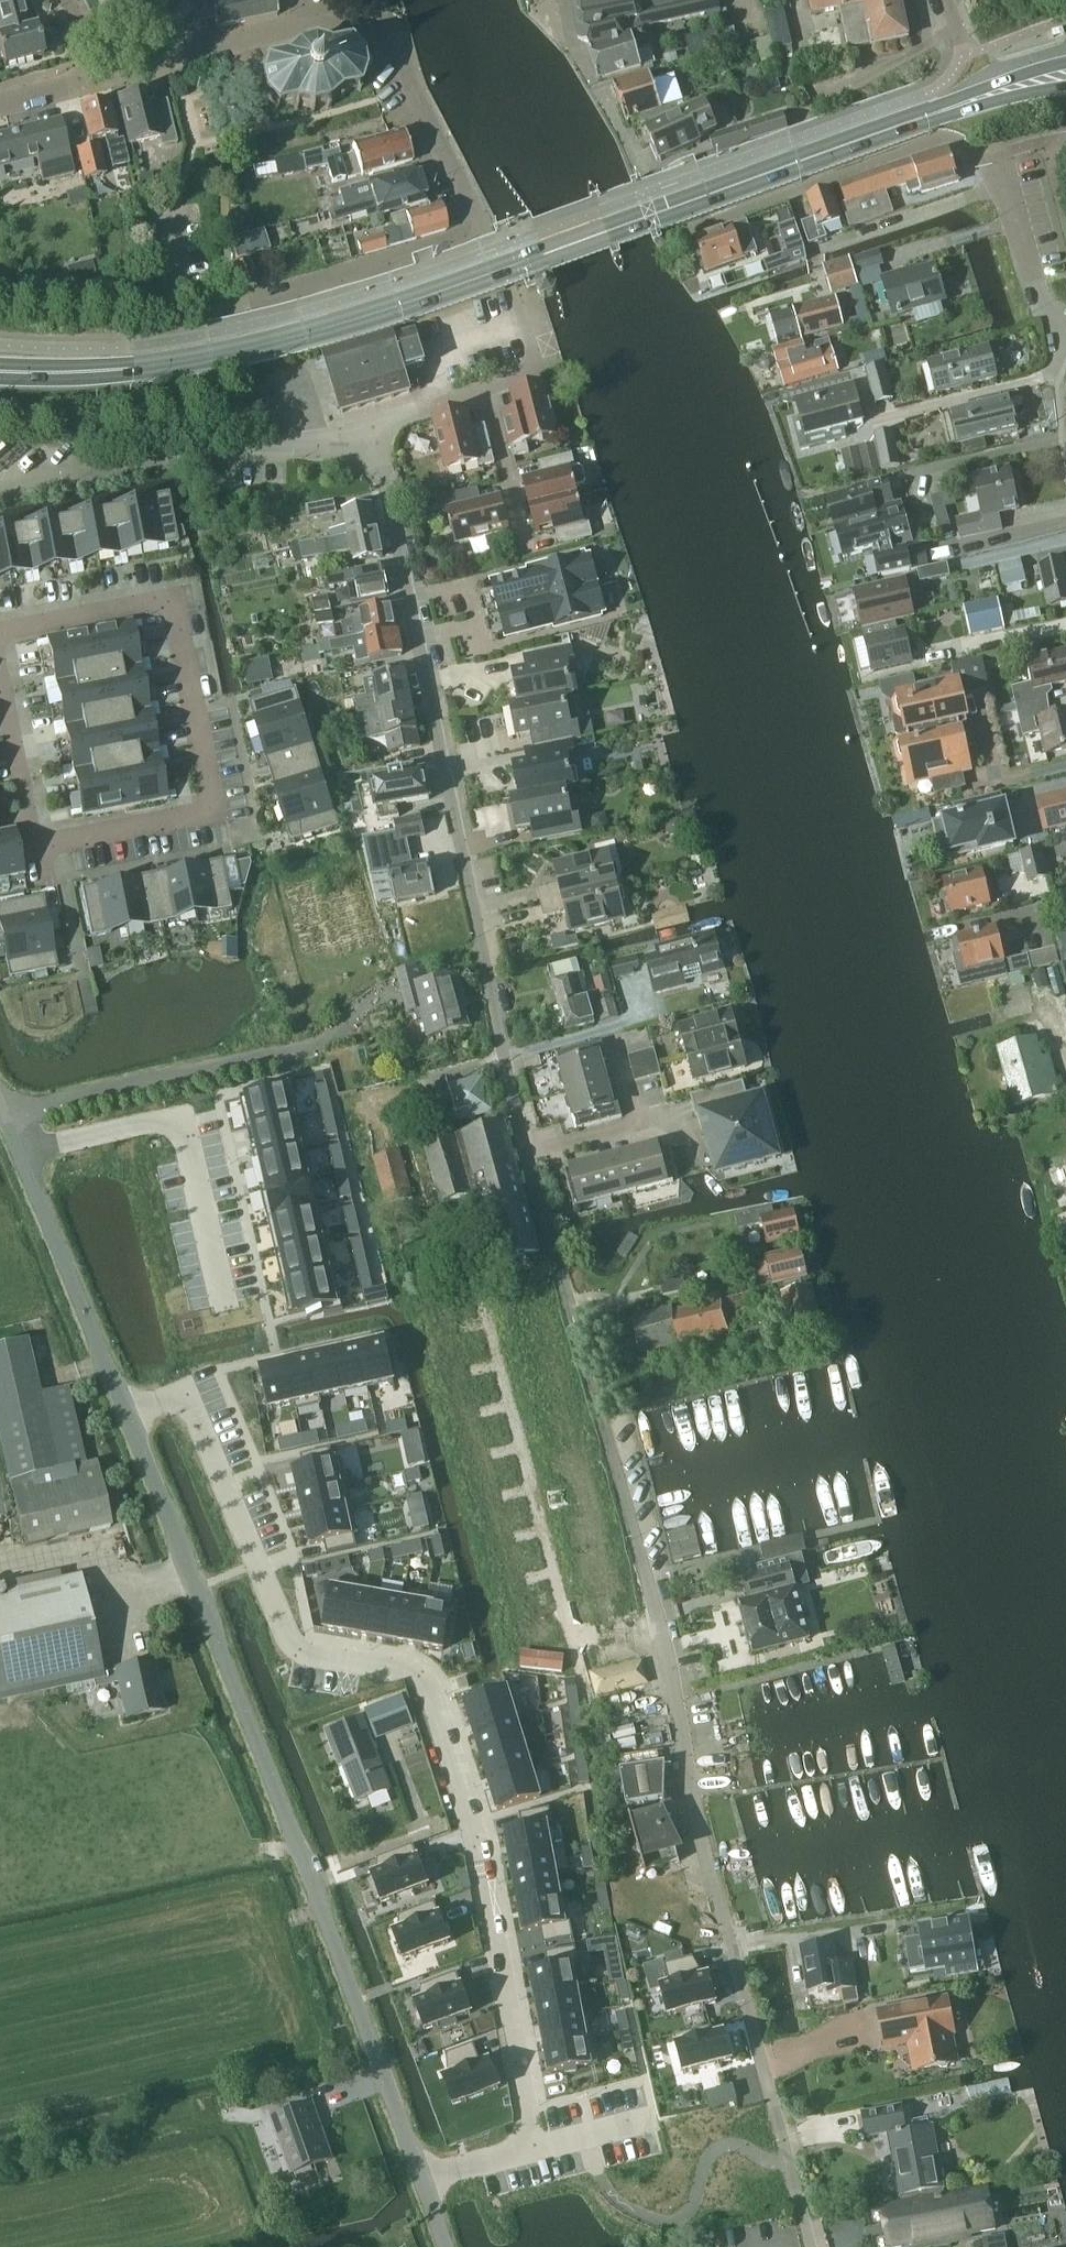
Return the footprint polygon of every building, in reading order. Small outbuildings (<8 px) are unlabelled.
[(46,54),(38,26),(34,27),(26,0),(0,0),(0,27),(2,36),(0,37),(0,48),(5,66),(46,54)] [(160,2),(164,20),(196,13),(198,22),(215,18),(217,29),(279,13),(276,0),(160,0),(160,2)] [(577,4),(581,24),(577,30),(578,37),(589,44),(599,79),(642,67),(635,42),(641,45),(650,43),(653,38),(651,28),(653,24),(707,12),(708,19),(721,16),(717,0),(580,0),(577,4)] [(909,37),(902,0),(809,0),(812,13),(840,7),(849,49),(871,44),(909,37)] [(783,2),(765,8),(774,48),(793,44),(783,2)] [(735,27),(718,31),(722,47),(740,45),(735,27)] [(692,58),(721,49),(716,32),(687,40),(692,58)] [(246,90),(257,101),(259,99),(268,95),(277,104),(276,108),(279,109),(281,105),(294,103),(294,106),(298,107),(298,103),(310,106),(309,110),(313,110),(314,106),(326,103),(328,107),(332,105),(330,101),(338,94),(340,97),(343,95),(342,92),(357,89),(360,92),(363,89),(360,86),(364,72),(364,70),(366,70),(371,65),(369,59),(364,56),(362,57),(361,57),(360,56),(351,45),(352,41),(348,40),(347,44),(332,47),(332,43),(329,43),(328,47),(317,44),(317,40),(313,39),(313,43),(300,46),(298,43),(295,45),(297,48),(287,57),(285,53),(282,55),(284,59),(270,62),(268,59),(265,61),(268,64),(264,77),(251,76),(251,77),(248,85),(246,90)] [(639,117),(641,119),(684,105),(674,75),(654,82),(651,71),(615,83),(627,121),(639,117)] [(127,91),(125,95),(121,96),(133,143),(162,136),(164,145),(180,141),(170,103),(158,106),(155,103),(151,88),(139,91),(136,89),(127,91)] [(83,105),(81,106),(90,140),(92,139),(104,136),(112,169),(130,164),(124,139),(117,140),(116,135),(118,135),(109,99),(105,100),(83,105)] [(660,159),(661,160),(701,142),(699,138),(717,129),(704,102),(646,129),(653,143),(650,145),(658,160),(660,159)] [(784,113),(709,135),(715,154),(751,144),(751,142),(789,130),(784,113)] [(37,159),(42,182),(74,174),(60,119),(0,134),(0,169),(37,159)] [(349,178),(413,160),(404,130),(353,144),(355,153),(342,157),(349,178)] [(84,179),(104,173),(107,173),(99,143),(77,149),(84,179)] [(322,147),(302,152),(306,170),(327,166),(332,182),(344,179),(338,158),(342,157),(339,147),(324,151),(322,147)] [(922,192),(959,180),(949,148),(912,160),(911,159),(840,184),(841,188),(837,189),(842,204),(851,229),(887,216),(878,193),(906,183),(909,193),(921,189),(922,192)] [(302,152),(276,157),(279,175),(306,170),(302,152)] [(415,168),(339,191),(344,207),(420,184),(422,184),(419,173),(417,173),(415,168)] [(156,187),(152,172),(137,176),(141,191),(156,187)] [(344,208),(328,213),(331,223),(365,212),(367,218),(370,217),(382,213),(425,200),(424,195),(425,195),(422,184),(420,184),(344,207),(344,208)] [(837,189),(832,191),(831,187),(807,196),(814,218),(802,222),(809,244),(827,238),(823,226),(842,219),(837,206),(842,204),(837,189)] [(84,188),(73,191),(76,203),(87,201),(84,188)] [(414,239),(447,229),(439,202),(391,217),(395,229),(409,224),(414,239)] [(244,209),(230,212),(235,233),(249,230),(244,209)] [(375,226),(383,223),(384,220),(382,213),(370,217),(371,224),(375,226)] [(755,253),(748,233),(744,222),(733,226),(696,239),(701,255),(698,256),(702,268),(706,267),(707,270),(755,253)] [(805,251),(796,223),(781,228),(789,251),(785,253),(786,255),(790,268),(807,262),(805,251)] [(237,259),(254,254),(248,233),(230,239),(237,259)] [(361,254),(387,247),(383,233),(357,241),(361,254)] [(858,271),(882,264),(878,251),(855,258),(858,271)] [(242,288),(258,283),(250,259),(234,263),(242,288)] [(92,261),(81,264),(84,277),(95,275),(92,261)] [(853,284),(847,263),(824,269),(829,290),(853,284)] [(894,314),(944,299),(934,264),(883,279),(894,314)] [(542,298),(554,294),(556,287),(554,280),(548,277),(541,280),(538,287),(542,298)] [(770,314),(778,343),(802,336),(843,326),(835,297),(793,308),(793,307),(770,314)] [(404,370),(425,364),(416,331),(394,337),(393,332),(324,353),(341,412),(411,392),(404,370)] [(806,350),(802,336),(778,343),(779,347),(774,348),(785,385),(838,369),(831,347),(826,349),(825,344),(806,350)] [(937,392),(996,377),(988,347),(929,362),(937,392)] [(874,402),(893,397),(884,363),(866,368),(874,402)] [(502,411),(504,419),(513,456),(529,452),(526,442),(539,439),(540,441),(543,440),(543,438),(557,435),(546,390),(544,383),(512,392),(516,407),(502,411)] [(806,437),(863,422),(853,384),(796,400),(806,437)] [(1014,416),(1022,414),(1025,410),(1020,393),(1016,390),(1001,394),(1003,400),(941,415),(948,445),(961,442),(964,454),(988,448),(985,436),(1017,429),(1014,416)] [(479,466),(495,462),(486,430),(472,434),(466,409),(434,417),(447,469),(461,465),(462,467),(465,466),(465,464),(478,461),(479,466)] [(881,468),(899,464),(892,429),(874,433),(876,442),(881,468)] [(881,468),(876,442),(859,446),(865,471),(881,468)] [(859,446),(841,451),(847,476),(865,471),(859,446)] [(524,481),(531,507),(576,495),(574,487),(580,486),(584,485),(586,481),(583,469),(579,467),(575,468),(572,454),(544,461),(547,475),(524,481)] [(999,512),(1018,508),(1009,470),(974,478),(983,513),(956,519),(961,538),(1002,528),(999,512)] [(887,482),(828,500),(836,529),(884,515),(894,550),(906,547),(920,542),(925,541),(919,521),(908,524),(903,509),(901,501),(893,503),(887,482)] [(476,504),(472,489),(440,498),(443,513),(449,512),(452,525),(450,525),(451,529),(453,528),(457,542),(508,529),(500,497),(476,504)] [(169,494),(133,502),(141,544),(157,541),(158,547),(178,542),(169,494)] [(579,504),(576,495),(531,507),(538,533),(561,528),(564,542),(592,535),(588,519),(583,520),(579,507),(581,507),(580,503),(579,504)] [(309,518),(337,512),(334,500),(307,505),(309,518)] [(133,502),(111,506),(120,554),(127,553),(125,547),(141,544),(133,502)] [(332,529),(334,538),(377,530),(372,504),(344,510),(347,526),(332,529)] [(111,506),(89,510),(97,553),(113,549),(114,555),(120,554),(111,506)] [(942,537),(953,534),(945,508),(935,511),(942,537)] [(89,510),(67,515),(76,563),(83,562),(81,556),(97,553),(89,510)] [(76,563),(67,515),(45,519),(53,561),(69,558),(70,564),(76,563)] [(884,515),(836,529),(845,558),(878,548),(880,554),(873,555),(878,579),(930,564),(925,549),(909,554),(906,547),(894,550),(884,515)] [(45,519),(23,524),(32,572),(39,570),(37,565),(53,561),(45,519)] [(23,524),(1,528),(9,570),(25,567),(26,573),(32,572),(23,524)] [(175,528),(177,538),(185,536),(183,527),(175,528)] [(0,528),(0,572),(9,570),(1,528),(0,528)] [(382,555),(377,530),(334,538),(301,545),(305,561),(349,552),(351,561),(382,555)] [(500,609),(598,583),(590,556),(587,557),(585,552),(539,564),(540,569),(492,581),(500,609)] [(1004,586),(1025,581),(1020,559),(999,564),(1004,586)] [(1065,603),(1065,564),(1065,559),(1038,565),(1039,567),(1034,568),(1036,577),(1041,576),(1048,607),(1065,603)] [(918,570),(921,582),(951,576),(948,563),(918,570)] [(426,569),(423,573),(425,580),(429,582),(436,580),(438,576),(436,570),(432,567),(426,569)] [(387,591),(389,587),(388,581),(385,578),(383,568),(354,573),(353,569),(326,574),(329,587),(347,583),(351,601),(388,594),(387,591)] [(863,626),(863,627),(915,613),(914,613),(911,598),(907,582),(907,581),(907,580),(855,594),(855,595),(863,626)] [(598,583),(500,609),(507,636),(554,624),(555,628),(602,616),(601,612),(605,611),(598,583)] [(330,608),(328,597),(313,600),(315,611),(330,608)] [(964,607),(971,636),(1005,628),(999,599),(964,607)] [(341,622),(342,627),(345,638),(397,628),(392,602),(360,608),(362,618),(353,620),(341,622)] [(318,625),(333,622),(331,611),(316,614),(318,625)] [(874,668),(914,658),(907,630),(898,632),(896,621),(915,616),(915,614),(915,613),(863,627),(863,628),(864,628),(864,630),(865,630),(874,668)] [(133,621),(90,629),(94,652),(131,644),(128,629),(134,628),(133,621)] [(402,653),(397,628),(345,638),(330,642),(333,652),(355,647),(358,662),(402,653)] [(57,659),(94,652),(90,629),(47,638),(48,645),(54,644),(57,659)] [(94,652),(99,674),(142,665),(140,659),(134,660),(131,644),(94,652)] [(574,694),(567,661),(574,659),(571,647),(563,648),(523,656),(526,669),(513,671),(519,703),(565,694),(565,696),(574,694)] [(1017,709),(1047,702),(1044,688),(1065,682),(1065,651),(1028,660),(1033,682),(1011,687),(1017,709)] [(99,674),(94,652),(57,659),(60,675),(54,676),(56,683),(99,674)] [(263,674),(261,660),(244,663),(247,677),(263,674)] [(904,718),(907,733),(967,722),(961,694),(988,689),(982,660),(954,666),(957,679),(900,690),(900,692),(894,700),(897,712),(904,718)] [(103,696),(140,689),(137,673),(143,672),(142,665),(99,674),(103,696)] [(367,696),(354,699),(357,710),(411,699),(405,669),(375,675),(376,677),(364,680),(367,696)] [(103,696),(99,674),(56,683),(57,689),(63,688),(66,704),(103,696)] [(253,701),(250,702),(256,722),(262,720),(266,736),(307,723),(297,688),(265,698),(253,701)] [(140,689),(103,696),(107,718),(150,710),(149,703),(143,704),(140,689)] [(262,691),(251,694),(253,701),(265,698),(262,691)] [(532,747),(541,746),(571,740),(580,738),(578,726),(572,727),(565,696),(565,694),(519,703),(511,705),(517,738),(530,735),(532,747)] [(64,727),(107,718),(103,696),(66,704),(69,719),(63,720),(64,727)] [(411,699),(357,710),(359,720),(363,741),(387,736),(390,751),(420,745),(413,709),(411,699)] [(353,700),(346,702),(348,712),(355,710),(353,700)] [(1047,702),(1017,709),(1023,736),(1041,731),(1046,753),(1065,748),(1065,712),(1051,715),(1047,702)] [(150,710),(107,718),(112,740),(149,733),(146,717),(152,716),(150,710)] [(112,740),(107,718),(64,727),(66,733),(72,732),(75,748),(112,740)] [(967,722),(907,733),(901,735),(895,742),(898,756),(906,761),(909,780),(932,775),(935,791),(964,786),(961,770),(969,769),(960,725),(967,724),(967,722)] [(271,751),(265,753),(271,772),(318,757),(307,723),(266,736),(271,751)] [(149,733),(112,740),(116,762),(159,754),(158,747),(152,748),(149,733)] [(116,762),(112,740),(75,748),(78,763),(72,764),(73,771),(116,762)] [(568,753),(574,752),(571,740),(541,746),(532,747),(525,749),(527,761),(514,764),(520,795),(566,785),(566,788),(575,786),(568,753)] [(159,754),(116,762),(121,784),(158,777),(155,761),(160,760),(159,754)] [(318,757),(271,772),(277,790),(282,789),(287,804),(328,791),(318,757)] [(642,761),(634,763),(636,772),(644,770),(642,761)] [(116,762),(73,771),(74,777),(80,776),(83,792),(121,784),(116,762)] [(389,778),(372,781),(376,808),(378,808),(380,820),(389,818),(399,817),(397,805),(431,799),(426,771),(406,775),(405,771),(390,774),(391,777),(389,778)] [(158,777),(121,784),(125,807),(168,798),(167,791),(161,792),(158,777)] [(125,807),(121,784),(83,792),(87,807),(81,809),(82,816),(125,807)] [(572,819),(566,788),(566,785),(520,795),(512,797),(518,830),(531,828),(534,840),(542,839),(581,831),(579,818),(572,819)] [(292,819),(286,821),(292,841),(339,826),(328,791),(287,804),(292,819)] [(1037,799),(1045,831),(1065,826),(1065,792),(1037,799)] [(352,802),(345,803),(347,812),(354,811),(362,809),(361,800),(352,802)] [(960,815),(944,819),(952,851),(978,845),(980,851),(1014,843),(1005,805),(989,808),(987,800),(958,807),(960,815)] [(594,831),(608,829),(606,815),(592,817),(594,831)] [(403,839),(425,834),(422,816),(395,822),(397,832),(398,840),(403,839)] [(681,817),(666,821),(670,835),(685,831),(681,817)] [(349,823),(343,825),(347,838),(353,836),(349,823)] [(0,831),(0,879),(24,874),(15,829),(15,828),(0,831)] [(397,832),(365,839),(372,876),(390,872),(396,902),(434,894),(430,874),(428,865),(428,863),(409,867),(406,853),(403,839),(398,840),(397,832)] [(1029,881),(1048,876),(1041,849),(1022,853),(1029,881)] [(537,888),(541,903),(617,884),(608,850),(554,863),(559,883),(537,888)] [(224,860),(188,867),(196,909),(212,906),(213,912),(233,908),(224,860)] [(252,864),(252,860),(237,863),(242,886),(247,885),(252,865),(252,864)] [(180,912),(196,909),(188,867),(153,874),(162,922),(181,918),(180,912)] [(953,913),(989,904),(981,871),(945,880),(949,899),(945,900),(948,913),(952,912),(953,913)] [(153,874),(118,881),(126,923),(142,920),(143,926),(162,922),(153,874)] [(110,926),(126,923),(118,881),(82,888),(91,936),(111,932),(110,926)] [(625,917),(617,884),(541,903),(544,917),(566,911),(571,931),(625,917)] [(8,940),(51,932),(44,896),(0,904),(0,925),(5,924),(8,940)] [(652,912),(656,929),(690,921),(686,903),(652,912)] [(958,936),(966,969),(983,965),(985,981),(1001,977),(1031,970),(1027,954),(1003,960),(995,927),(958,936)] [(58,968),(51,932),(8,940),(11,956),(6,957),(10,977),(58,968)] [(711,933),(660,947),(657,947),(659,956),(646,959),(654,989),(684,981),(683,979),(720,970),(711,933)] [(1057,935),(1063,961),(1065,960),(1065,933),(1057,935)] [(577,934),(566,937),(552,940),(555,950),(579,944),(577,934)] [(631,971),(630,967),(637,965),(634,956),(611,962),(614,976),(631,971)] [(548,968),(557,999),(585,991),(576,960),(548,968)] [(428,1036),(468,1026),(463,1007),(467,1006),(458,974),(429,981),(425,966),(397,973),(408,1013),(421,1010),(428,1036)] [(1043,968),(1031,971),(1035,985),(1047,982),(1043,968)] [(46,970),(35,973),(37,981),(48,979),(46,970)] [(610,984),(608,975),(594,979),(597,988),(610,984)] [(600,1020),(618,1015),(611,991),(612,990),(610,984),(597,988),(600,1002),(596,1004),(600,1020)] [(593,1023),(585,991),(557,999),(565,1030),(593,1023)] [(680,1026),(687,1053),(738,1039),(731,1012),(680,1026)] [(746,1066),(738,1039),(687,1053),(695,1080),(746,1066)] [(1016,1105),(1058,1093),(1047,1056),(1040,1058),(1034,1039),(1000,1049),(1016,1105)] [(566,1087),(567,1090),(606,1080),(601,1061),(607,1059),(602,1041),(557,1053),(562,1070),(559,1075),(561,1084),(566,1087)] [(658,1061),(654,1049),(629,1055),(632,1068),(658,1061)] [(632,1068),(635,1081),(661,1074),(658,1061),(632,1068)] [(458,1120),(493,1111),(483,1076),(448,1085),(458,1120)] [(274,1089),(241,1096),(243,1108),(246,1108),(248,1114),(245,1114),(248,1127),(300,1115),(291,1078),(272,1082),(274,1089)] [(611,1099),(606,1080),(567,1090),(568,1094),(565,1099),(568,1108),(573,1111),(578,1128),(622,1116),(617,1098),(611,1099)] [(327,1084),(316,1086),(319,1099),(330,1097),(327,1084)] [(695,1115),(707,1112),(721,1166),(769,1153),(755,1101),(747,1103),(742,1085),(691,1098),(695,1115)] [(330,1097),(319,1099),(322,1112),(333,1109),(330,1097)] [(333,1109),(322,1112),(325,1125),(336,1122),(333,1109)] [(300,1115),(248,1127),(250,1140),(254,1139),(255,1145),(252,1145),(255,1158),(307,1146),(300,1115)] [(336,1122),(325,1125),(328,1137),(339,1135),(336,1122)] [(498,1264),(539,1253),(503,1122),(424,1143),(441,1204),(478,1194),(498,1264)] [(624,1194),(673,1181),(663,1142),(614,1156),(624,1194)] [(307,1146),(255,1158),(258,1170),(261,1170),(262,1176),(259,1176),(262,1191),(314,1179),(307,1146)] [(341,1146),(331,1148),(334,1161),(344,1159),(341,1146)] [(384,1204),(412,1197),(400,1150),(372,1158),(384,1204)] [(614,1156),(563,1169),(574,1208),(624,1194),(614,1156)] [(344,1159),(334,1161),(336,1174),(347,1171),(344,1159)] [(347,1171),(336,1174),(339,1186),(350,1184),(347,1171)] [(314,1179),(262,1191),(265,1205),(268,1205),(270,1210),(267,1211),(270,1224),(322,1212),(314,1179)] [(350,1184),(339,1186),(342,1199),(353,1197),(350,1184)] [(355,1207),(344,1210),(347,1223),(358,1220),(355,1207)] [(767,1244),(799,1236),(793,1211),(774,1216),(772,1207),(736,1216),(739,1229),(763,1223),(767,1244)] [(322,1212),(270,1224),(272,1236),(275,1235),(277,1241),(274,1242),(277,1254),(329,1243),(322,1212)] [(358,1220),(347,1223),(350,1235),(361,1233),(358,1220)] [(362,1239),(351,1241),(355,1258),(366,1255),(362,1239)] [(725,1257),(734,1255),(730,1239),(721,1241),(725,1257)] [(329,1243),(277,1254),(279,1267),(282,1266),(284,1272),(281,1273),(284,1285),(336,1274),(329,1243)] [(773,1285),(807,1277),(800,1249),(766,1257),(767,1263),(751,1267),(753,1278),(770,1274),(773,1285)] [(366,1255),(355,1258),(359,1275),(370,1272),(366,1255)] [(370,1272),(359,1275),(363,1292),(374,1289),(370,1272)] [(336,1274),(284,1285),(286,1298),(289,1297),(291,1303),(288,1304),(290,1316),(324,1308),(325,1314),(344,1310),(336,1274)] [(664,1295),(686,1290),(683,1277),(661,1282),(664,1295)] [(782,1294),(790,1329),(820,1322),(812,1287),(802,1289),(800,1280),(784,1284),(786,1293),(782,1294)] [(374,1289),(363,1292),(366,1305),(389,1300),(386,1286),(374,1289)] [(770,1288),(728,1298),(733,1321),(760,1315),(756,1299),(772,1295),(770,1288)] [(735,1329),(733,1321),(728,1298),(697,1305),(705,1338),(730,1333),(729,1331),(735,1329)] [(697,1305),(673,1311),(680,1344),(705,1338),(697,1305)] [(680,1344),(673,1311),(672,1306),(632,1315),(641,1354),(680,1344)] [(10,1481),(58,1470),(40,1394),(28,1339),(0,1346),(0,1436),(10,1481)] [(385,1340),(360,1345),(370,1387),(394,1382),(385,1340)] [(360,1345),(335,1351),(345,1393),(370,1387),(360,1345)] [(335,1351),(311,1356),(320,1398),(321,1398),(345,1393),(335,1351)] [(311,1356),(286,1361),(295,1404),(296,1410),(322,1404),(321,1398),(320,1398),(311,1356)] [(286,1361),(261,1367),(269,1409),(295,1404),(286,1361)] [(40,1394),(58,1470),(83,1464),(66,1388),(40,1394)] [(365,1421),(351,1424),(354,1436),(368,1433),(365,1421)] [(406,1421),(387,1425),(388,1428),(390,1436),(409,1431),(406,1421)] [(351,1424),(336,1427),(339,1439),(354,1436),(351,1424)] [(318,1431),(298,1436),(301,1447),(320,1443),(318,1431)] [(419,1432),(402,1435),(405,1449),(422,1445),(419,1432)] [(298,1436),(279,1440),(282,1452),(301,1447),(298,1436)] [(304,1467),(294,1469),(299,1494),(348,1484),(342,1459),(334,1461),(331,1448),(301,1455),(304,1467)] [(10,1481),(25,1545),(111,1525),(97,1461),(84,1464),(83,1464),(58,1470),(10,1481)] [(420,1468),(405,1471),(407,1484),(423,1480),(420,1468)] [(348,1484),(299,1494),(305,1520),(354,1509),(348,1484)] [(421,1496),(409,1499),(412,1514),(424,1511),(421,1496)] [(354,1509),(305,1520),(310,1545),(325,1542),(327,1554),(357,1547),(355,1535),(359,1534),(354,1509)] [(441,1536),(431,1538),(436,1558),(445,1556),(441,1536)] [(421,1540),(406,1544),(409,1556),(424,1552),(421,1540)] [(804,1540),(763,1549),(764,1552),(765,1561),(807,1551),(805,1542),(804,1540)] [(671,1551),(674,1563),(711,1555),(708,1542),(671,1551)] [(406,1544),(391,1547),(394,1559),(409,1556),(406,1544)] [(383,1549),(368,1552),(371,1564),(386,1561),(383,1549)] [(740,1602),(753,1653),(809,1638),(796,1588),(790,1565),(788,1557),(756,1565),(744,1568),(746,1576),(747,1578),(752,1599),(740,1602)] [(320,1563),(305,1566),(308,1578),(323,1575),(320,1563)] [(23,1699),(66,1689),(64,1680),(101,1672),(80,1576),(60,1580),(6,1593),(7,1598),(0,1599),(0,1704),(23,1699)] [(326,1602),(324,1613),(327,1613),(325,1629),(348,1633),(356,1591),(358,1591),(359,1585),(333,1580),(330,1603),(326,1602)] [(543,1589),(504,1599),(508,1615),(547,1605),(543,1589)] [(356,1591),(348,1633),(372,1638),(380,1595),(358,1591),(356,1591)] [(380,1595),(372,1638),(396,1642),(404,1599),(380,1595)] [(427,1603),(420,1646),(444,1650),(446,1634),(450,1635),(451,1624),(448,1624),(452,1601),(427,1597),(426,1603),(427,1603)] [(404,1599),(396,1642),(420,1646),(427,1603),(426,1603),(404,1599)] [(554,1631),(515,1641),(519,1657),(558,1646),(554,1631)] [(894,1644),(882,1648),(892,1684),(905,1681),(894,1644)] [(101,1672),(64,1680),(66,1689),(67,1693),(96,1687),(119,1682),(126,1718),(164,1709),(153,1661),(116,1669),(101,1672)] [(575,1677),(565,1678),(565,1681),(566,1688),(577,1686),(576,1677),(575,1677)] [(577,1686),(566,1688),(568,1700),(579,1698),(577,1686)] [(508,1689),(465,1702),(498,1811),(541,1797),(508,1689)] [(412,1720),(402,1694),(364,1708),(375,1735),(412,1720)] [(579,1698),(568,1700),(569,1712),(580,1710),(579,1698)] [(580,1710),(569,1712),(571,1724),(582,1722),(580,1710)] [(330,1729),(358,1801),(390,1789),(362,1716),(330,1729)] [(582,1722),(571,1724),(573,1736),(584,1734),(582,1722)] [(584,1734),(573,1736),(574,1748),(585,1746),(584,1734)] [(585,1746),(574,1748),(576,1760),(587,1758),(585,1746)] [(587,1758),(576,1760),(577,1772),(588,1770),(587,1758)] [(666,1761),(621,1769),(627,1804),(665,1797),(666,1761)] [(588,1770),(577,1772),(579,1784),(590,1782),(588,1770)] [(522,1828),(505,1831),(510,1857),(552,1849),(548,1825),(553,1824),(550,1807),(520,1813),(522,1828)] [(645,1871),(680,1861),(665,1808),(630,1818),(645,1871)] [(377,1872),(372,1874),(382,1902),(429,1885),(414,1845),(377,1858),(378,1860),(382,1871),(377,1872)] [(592,1847),(582,1849),(586,1869),(595,1867),(592,1847)] [(552,1849),(510,1857),(514,1882),(557,1874),(552,1849)] [(604,1871),(594,1872),(598,1892),(607,1890),(604,1871)] [(557,1874),(514,1882),(519,1907),(562,1899),(561,1898),(557,1874)] [(607,1890),(598,1892),(601,1912),(609,1910),(611,1910),(610,1904),(607,1890)] [(562,1899),(519,1907),(524,1932),(541,1929),(544,1944),(574,1939),(567,1897),(561,1898),(562,1899)] [(399,1929),(393,1931),(403,1959),(450,1942),(435,1901),(398,1915),(399,1917),(403,1928),(399,1929)] [(930,1969),(973,1961),(966,1919),(923,1926),(925,1938),(907,1941),(912,1971),(930,1969)] [(617,1937),(602,1939),(610,1982),(625,1979),(617,1937)] [(834,1942),(801,1948),(809,1992),(828,1989),(829,1993),(842,1991),(844,2003),(859,2001),(856,1983),(853,1961),(838,1964),(834,1942)] [(548,1967),(531,1971),(536,1996),(578,1988),(574,1965),(579,1964),(576,1947),(545,1953),(548,1967)] [(670,1984),(661,1987),(669,2015),(717,2003),(709,1974),(704,1976),(699,1977),(694,1960),(693,1956),(665,1964),(670,1984)] [(420,2000),(415,2002),(426,2030),(443,2024),(444,2028),(457,2023),(456,2019),(472,2013),(457,1972),(420,1986),(421,1988),(425,1998),(420,2000)] [(626,1979),(617,1982),(621,2001),(631,1999),(626,1979)] [(578,1988),(536,1996),(540,2021),(583,2013),(578,1988)] [(948,1998),(879,2012),(885,2045),(909,2040),(915,2070),(936,2066),(941,2068),(948,2067),(952,2063),(959,2062),(953,2029),(954,2029),(948,1998)] [(626,2011),(616,2013),(621,2032),(630,2030),(626,2011)] [(583,2013),(540,2021),(545,2046),(594,2037),(589,2012),(583,2013)] [(712,2026),(674,2036),(684,2073),(732,2060),(724,2031),(714,2034),(712,2026)] [(630,2030),(621,2032),(625,2051),(634,2049),(630,2030)] [(594,2037),(545,2046),(550,2072),(566,2069),(566,2072),(577,2070),(576,2067),(599,2063),(594,2037)] [(449,2075),(443,2077),(453,2105),(500,2087),(490,2059),(481,2063),(474,2043),(446,2053),(447,2056),(453,2073),(449,2075)] [(1009,2077),(967,2087),(971,2100),(1012,2091),(1009,2077)] [(734,2085),(705,2092),(709,2107),(738,2099),(734,2085)] [(291,2173),(331,2158),(311,2102),(272,2117),(291,2173)] [(868,2136),(889,2132),(902,2204),(945,2196),(932,2126),(912,2129),(912,2125),(905,2127),(901,2107),(864,2114),(868,2136)] [(987,2188),(945,2196),(902,2204),(882,2208),(889,2246),(894,2246),(912,2244),(952,2236),(970,2233),(994,2228),(987,2188)] [(983,2239),(984,2246),(1008,2246),(1005,2235),(983,2239)]
